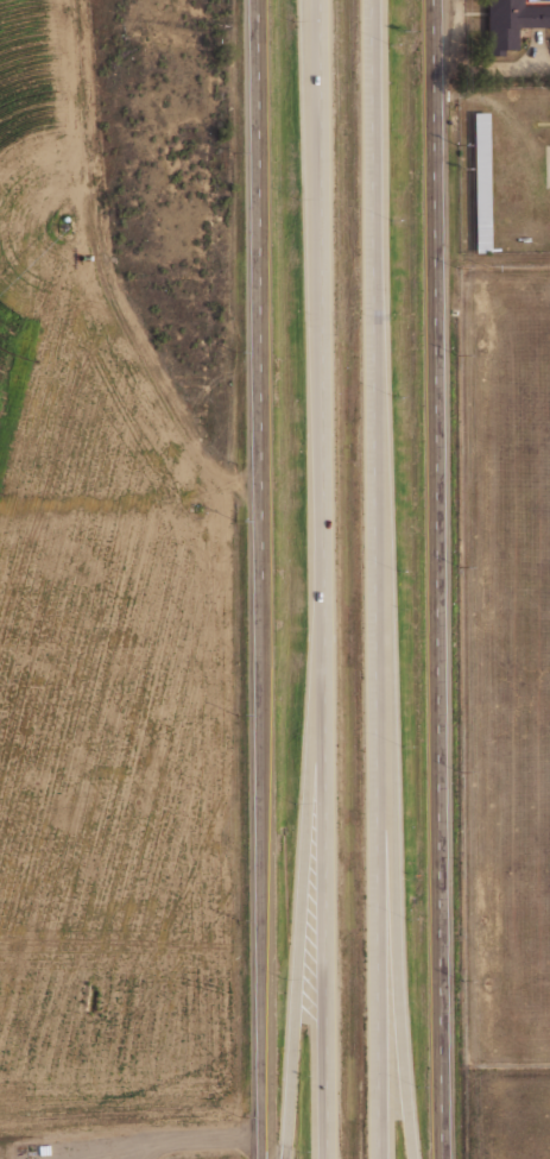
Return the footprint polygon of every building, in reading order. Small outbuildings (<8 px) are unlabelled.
[(485,56),(500,56),(500,50),(514,50),(516,27),(549,27),(549,6),(519,6),(519,0),(485,0),(485,56)] [(470,112),(472,253),(487,253),(486,112),(470,112)]
